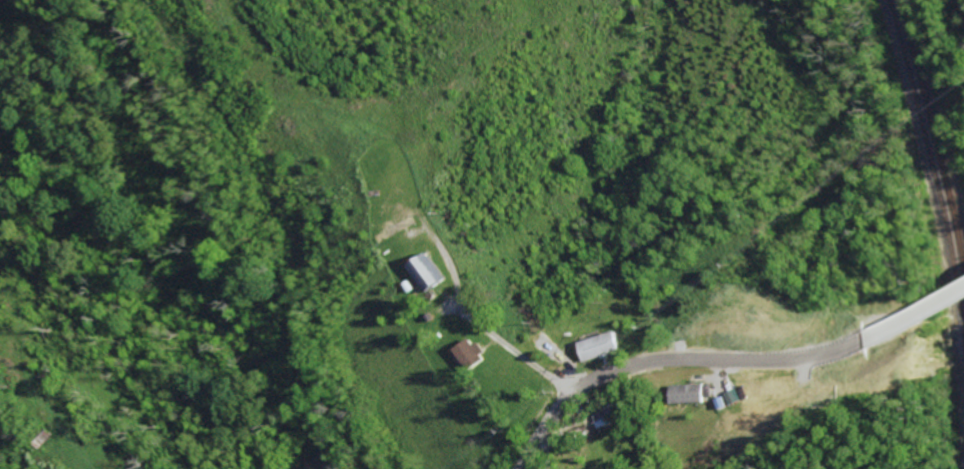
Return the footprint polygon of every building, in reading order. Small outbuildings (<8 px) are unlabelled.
[(412,265),(432,290),(450,276),(430,251),(412,265)] [(586,359),(623,351),(618,331),(581,339),(586,359)] [(457,348),(472,369),(489,357),(474,336),(457,348)] [(676,403),(709,401),(709,383),(675,384),(676,403)] [(719,400),(725,411),(735,406),(728,395),(719,400)]
